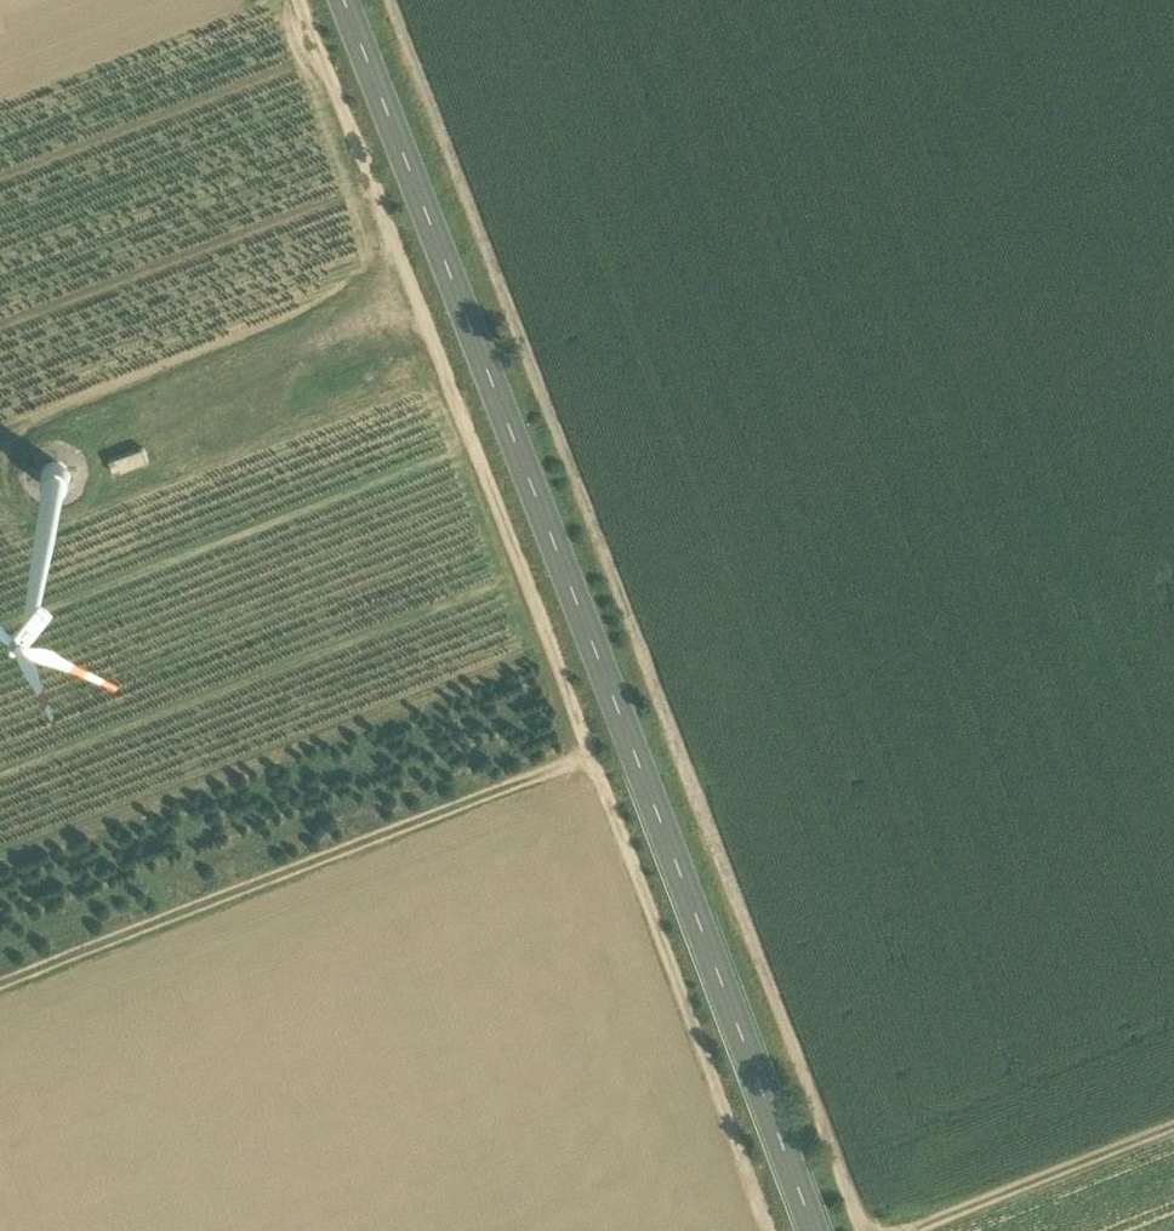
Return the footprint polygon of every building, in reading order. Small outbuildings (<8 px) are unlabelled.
[(143,447),(109,460),(114,473),(148,461),(143,447)]
